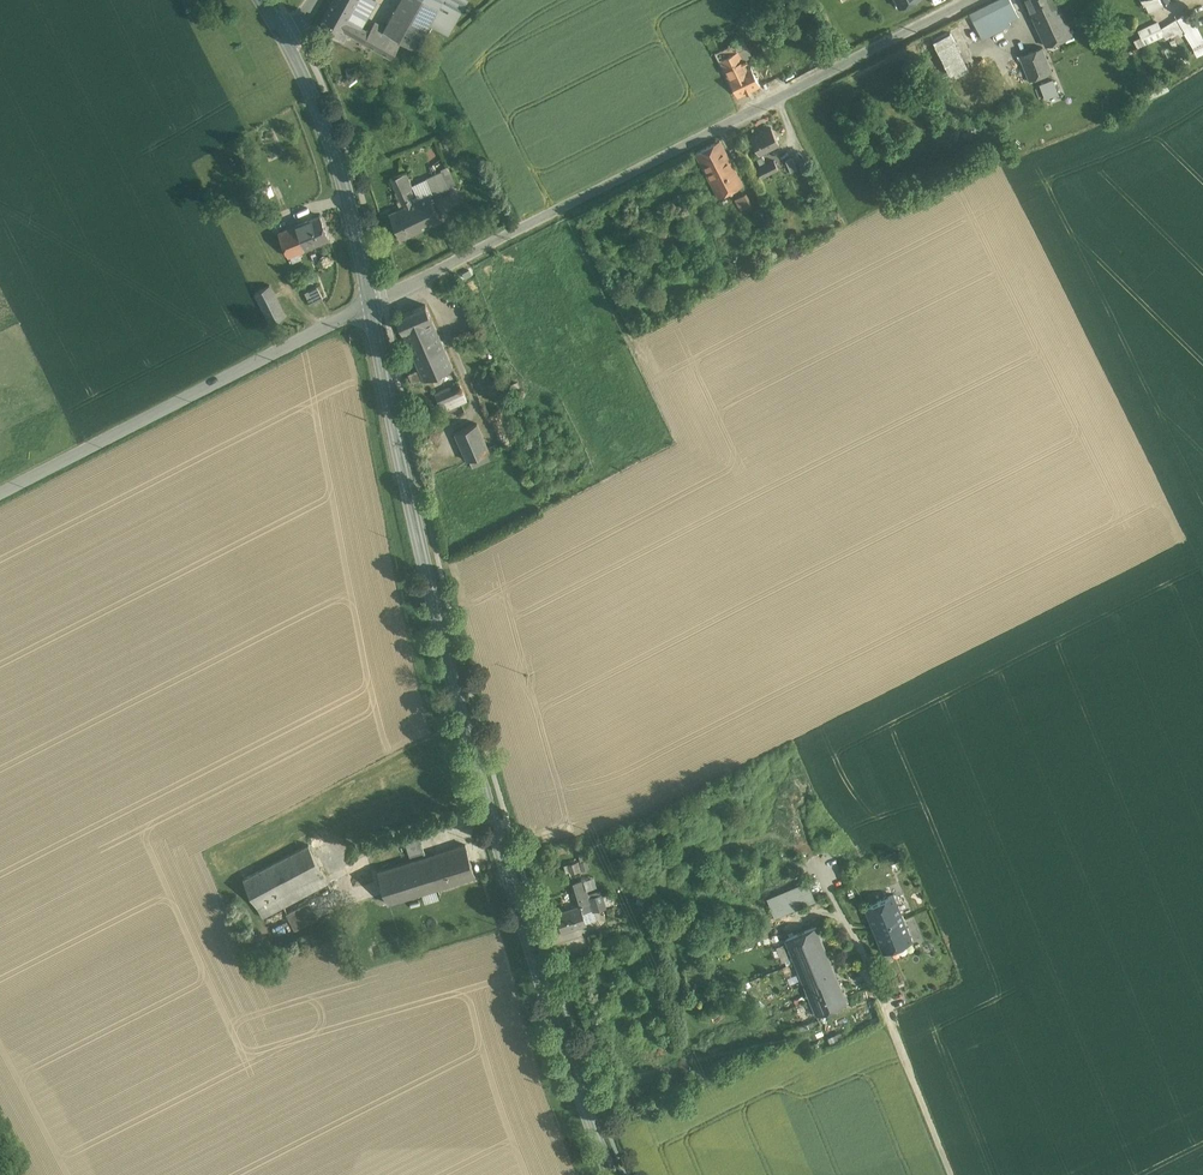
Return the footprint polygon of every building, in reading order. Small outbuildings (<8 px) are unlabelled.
[(353,11),(333,0),(318,27),(338,38),(339,38),(344,41),(349,33),(343,30),(349,20),(353,11)] [(333,0),(353,11),(360,0),(333,0)] [(383,30),(402,41),(415,48),(429,23),(439,6),(428,0),(400,0),(385,27),(383,30)] [(439,6),(429,23),(448,34),(467,0),(442,0),(439,6)] [(970,14),(982,39),(1005,28),(1002,24),(1018,16),(1010,0),(997,0),(970,14)] [(1034,20),(1060,8),(1056,0),(1025,0),(1034,20)] [(1159,0),(1141,0),(1148,12),(1162,5),(1159,0)] [(1060,8),(1034,20),(1046,46),(1072,34),(1060,8)] [(1154,14),(1136,23),(1140,31),(1143,29),(1158,22),(1154,14)] [(369,31),(349,20),(343,30),(349,33),(364,41),(369,31)] [(385,27),(375,21),(369,31),(364,41),(363,43),(392,59),(402,41),(383,30),(385,27)] [(1158,22),(1143,29),(1149,42),(1164,35),(1158,22)] [(966,66),(950,31),(932,40),(948,74),(966,66)] [(714,38),(708,41),(713,53),(720,50),(714,38)] [(747,68),(735,42),(724,48),(727,55),(720,59),(738,95),(760,83),(751,66),(747,68)] [(1042,46),(1019,54),(1028,80),(1051,72),(1042,46)] [(1040,84),(1044,97),(1058,93),(1053,79),(1040,84)] [(771,128),(751,138),(759,155),(780,144),(771,128)] [(720,140),(695,153),(708,177),(715,173),(712,168),(729,158),(720,140)] [(743,185),(729,158),(712,168),(715,173),(708,177),(718,197),(743,185)] [(797,170),(792,158),(786,160),(791,173),(797,170)] [(774,160),(757,169),(761,178),(778,169),(774,160)] [(408,172),(391,180),(404,207),(415,202),(413,198),(419,195),(413,184),(408,172)] [(442,191),(435,175),(427,179),(434,194),(442,191)] [(741,210),(751,205),(746,193),(735,198),(741,210)] [(404,207),(391,213),(402,238),(441,221),(430,196),(404,207)] [(320,215),(297,225),(306,249),(330,239),(320,215)] [(297,225),(279,233),(289,257),(306,249),(297,225)] [(270,285),(256,292),(271,324),(286,317),(270,285)] [(317,286),(305,292),(311,304),(323,298),(317,286)] [(444,348),(426,305),(397,317),(416,360),(444,348)] [(444,348),(416,360),(419,368),(408,373),(413,384),(453,367),(444,348)] [(460,383),(435,393),(443,411),(467,401),(460,383)] [(477,423),(455,432),(467,460),(489,450),(477,423)] [(420,836),(405,840),(410,856),(425,852),(420,836)] [(309,844),(243,879),(258,907),(323,873),(309,844)] [(465,844),(430,855),(440,887),(475,876),(465,844)] [(430,855),(378,871),(388,903),(422,892),(436,888),(440,887),(430,855)] [(588,859),(575,861),(576,868),(589,866),(588,859)] [(323,873),(258,907),(263,917),(329,883),(323,873)] [(589,902),(582,879),(573,882),(580,904),(581,904),(589,902)] [(807,883),(769,898),(775,914),(813,899),(807,883)] [(439,899),(436,888),(422,892),(425,903),(439,899)] [(894,895),(864,907),(883,952),(912,940),(894,895)] [(310,901),(287,913),(296,929),(319,917),(310,901)] [(589,902),(581,904),(580,904),(556,912),(562,931),(587,923),(586,921),(594,919),(592,913),(589,902)] [(831,963),(816,926),(785,939),(801,978),(811,974),(813,977),(822,973),(820,968),(831,963)] [(780,956),(787,953),(783,943),(776,947),(780,956)] [(831,963),(820,968),(822,973),(813,977),(811,974),(801,978),(816,1014),(847,1002),(831,963)]
